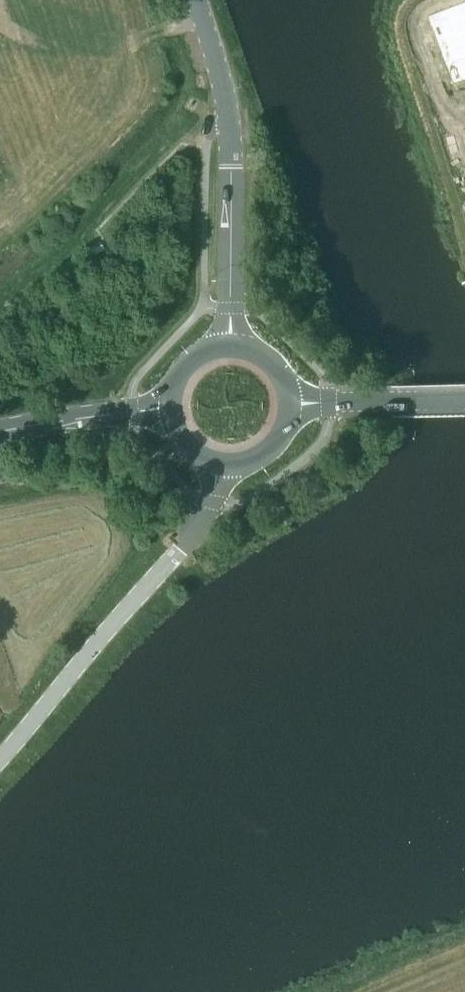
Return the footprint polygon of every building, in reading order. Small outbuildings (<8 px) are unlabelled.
[(441,24),(444,36),(464,30),(464,17),(441,24)]
